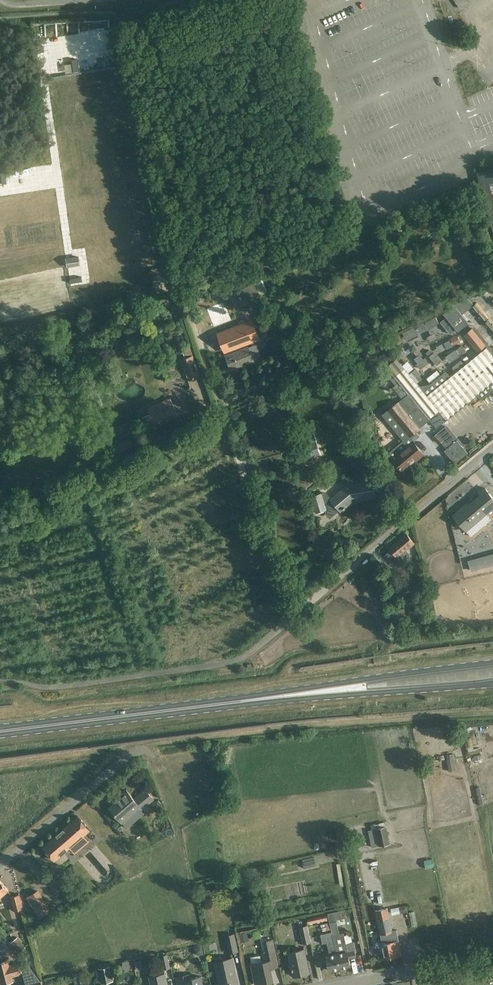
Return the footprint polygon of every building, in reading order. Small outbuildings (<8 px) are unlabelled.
[(459,8),(472,0),(454,0),(459,8)] [(79,256),(67,258),(68,266),(80,264),(79,256)] [(241,290),(244,296),(246,303),(261,297),(259,293),(255,283),(242,288),(240,288),(241,290)] [(234,293),(233,291),(226,294),(232,306),(238,304),(234,293)] [(304,296),(304,294),(302,292),(299,291),(297,292),(296,294),(295,297),(296,299),(299,300),(301,300),(304,298),(304,296)] [(432,311),(394,328),(402,346),(439,330),(436,322),(428,326),(427,323),(438,318),(442,327),(459,319),(454,307),(465,302),(461,294),(436,305),(439,312),(433,315),(432,311)] [(217,332),(224,352),(260,338),(252,318),(217,332)] [(457,326),(463,346),(478,341),(471,322),(457,326)] [(185,357),(181,359),(184,370),(188,379),(200,375),(190,345),(182,348),(185,357)] [(442,358),(453,354),(450,345),(439,349),(442,358)] [(254,361),(248,346),(225,355),(231,368),(240,364),(241,366),(254,361)] [(487,346),(482,350),(427,395),(396,358),(386,366),(388,368),(393,375),(399,382),(404,388),(427,417),(438,409),(446,419),(477,394),(482,400),(492,391),(492,355),(487,346)] [(413,364),(424,357),(417,347),(406,354),(413,364)] [(361,352),(364,360),(372,357),(369,349),(361,352)] [(158,366),(172,364),(171,356),(158,358),(158,366)] [(388,368),(380,374),(385,381),(393,375),(388,368)] [(399,382),(393,387),(398,393),(404,388),(399,382)] [(178,415),(174,405),(170,397),(147,408),(149,411),(150,414),(142,418),(149,432),(158,427),(157,425),(178,415)] [(420,428),(398,402),(388,410),(394,418),(403,429),(399,433),(405,440),(389,453),(397,462),(403,470),(423,453),(413,441),(409,437),(420,428)] [(474,419),(466,424),(475,437),(483,431),(474,419)] [(306,445),(296,448),(296,449),(299,458),(301,465),(316,460),(314,453),(320,452),(314,432),(303,435),(306,445)] [(437,433),(433,436),(439,443),(443,440),(437,433)] [(442,442),(441,442),(446,448),(444,450),(455,464),(468,453),(461,444),(452,433),(444,440),(442,442)] [(375,495),(374,486),(373,481),(348,485),(332,500),(327,494),(321,494),(321,493),(311,496),(316,512),(326,509),(327,513),(335,511),(336,512),(340,509),(341,510),(353,501),(356,499),(375,495)] [(454,515),(471,536),(491,519),(486,514),(492,508),(492,497),(484,487),(479,492),(481,495),(465,509),(463,507),(454,515)] [(391,549),(385,555),(396,567),(410,554),(406,549),(409,546),(410,547),(415,542),(407,534),(390,547),(391,549)] [(492,565),(492,553),(468,560),(471,571),(492,565)] [(404,608),(393,610),(394,615),(401,614),(402,619),(395,621),(396,626),(408,624),(404,608)] [(475,743),(462,745),(463,756),(477,754),(475,743)] [(455,770),(454,760),(447,761),(449,771),(455,770)] [(110,807),(122,822),(140,807),(142,809),(153,799),(146,789),(134,799),(127,790),(119,796),(121,799),(111,808),(110,807)] [(163,806),(158,799),(152,805),(157,811),(163,806)] [(90,830),(85,824),(78,816),(43,846),(55,860),(90,830)] [(390,843),(386,826),(368,830),(372,847),(390,843)] [(89,873),(95,868),(80,851),(74,857),(89,873)] [(314,856),(302,859),(304,868),(316,865),(314,856)] [(9,890),(0,880),(0,898),(9,890)] [(14,910),(23,908),(20,894),(11,896),(14,910)] [(45,900),(33,907),(39,918),(51,911),(45,900)] [(400,907),(401,914),(407,912),(407,908),(411,907),(411,904),(406,905),(406,906),(400,907)] [(381,934),(375,935),(378,952),(384,950),(385,953),(386,958),(402,954),(397,930),(392,931),(388,908),(385,908),(376,910),(381,934)] [(347,917),(345,909),(328,913),(330,923),(337,922),(337,919),(347,917)] [(327,914),(307,919),(308,923),(328,919),(327,914)] [(308,925),(299,926),(303,943),(311,942),(308,925)] [(249,940),(247,932),(240,934),(241,942),(249,940)] [(329,970),(340,968),(333,935),(332,935),(332,932),(320,934),(323,944),(327,943),(329,955),(326,955),(326,956),(319,957),(320,964),(328,962),(329,970)] [(348,951),(344,932),(333,935),(340,968),(351,966),(349,958),(356,956),(355,950),(348,951)] [(225,935),(229,953),(237,951),(233,933),(225,935)] [(25,947),(18,937),(11,942),(19,952),(25,947)] [(260,955),(251,957),(252,964),(251,964),(254,974),(256,984),(273,980),(271,968),(278,966),(276,956),(275,951),(272,939),(264,940),(267,953),(269,960),(262,961),(260,955)] [(205,954),(203,945),(193,947),(194,954),(199,955),(205,954)] [(291,966),(293,976),(310,972),(305,949),(288,952),(290,960),(288,960),(288,961),(288,965),(290,966),(291,966)] [(170,967),(167,954),(161,955),(164,968),(170,967)] [(220,981),(220,984),(238,984),(235,974),(236,974),(233,958),(215,962),(220,981)] [(2,984),(14,981),(13,977),(23,974),(20,962),(10,965),(8,959),(0,961),(0,978),(2,984)] [(27,964),(22,968),(26,984),(40,981),(27,964)] [(113,980),(110,965),(98,968),(101,982),(113,980)] [(81,972),(73,974),(74,979),(76,978),(77,982),(83,981),(81,972)] [(152,984),(168,984),(165,973),(150,976),(152,984)] [(184,975),(177,977),(178,984),(203,984),(201,976),(190,978),(190,974),(184,975)]
